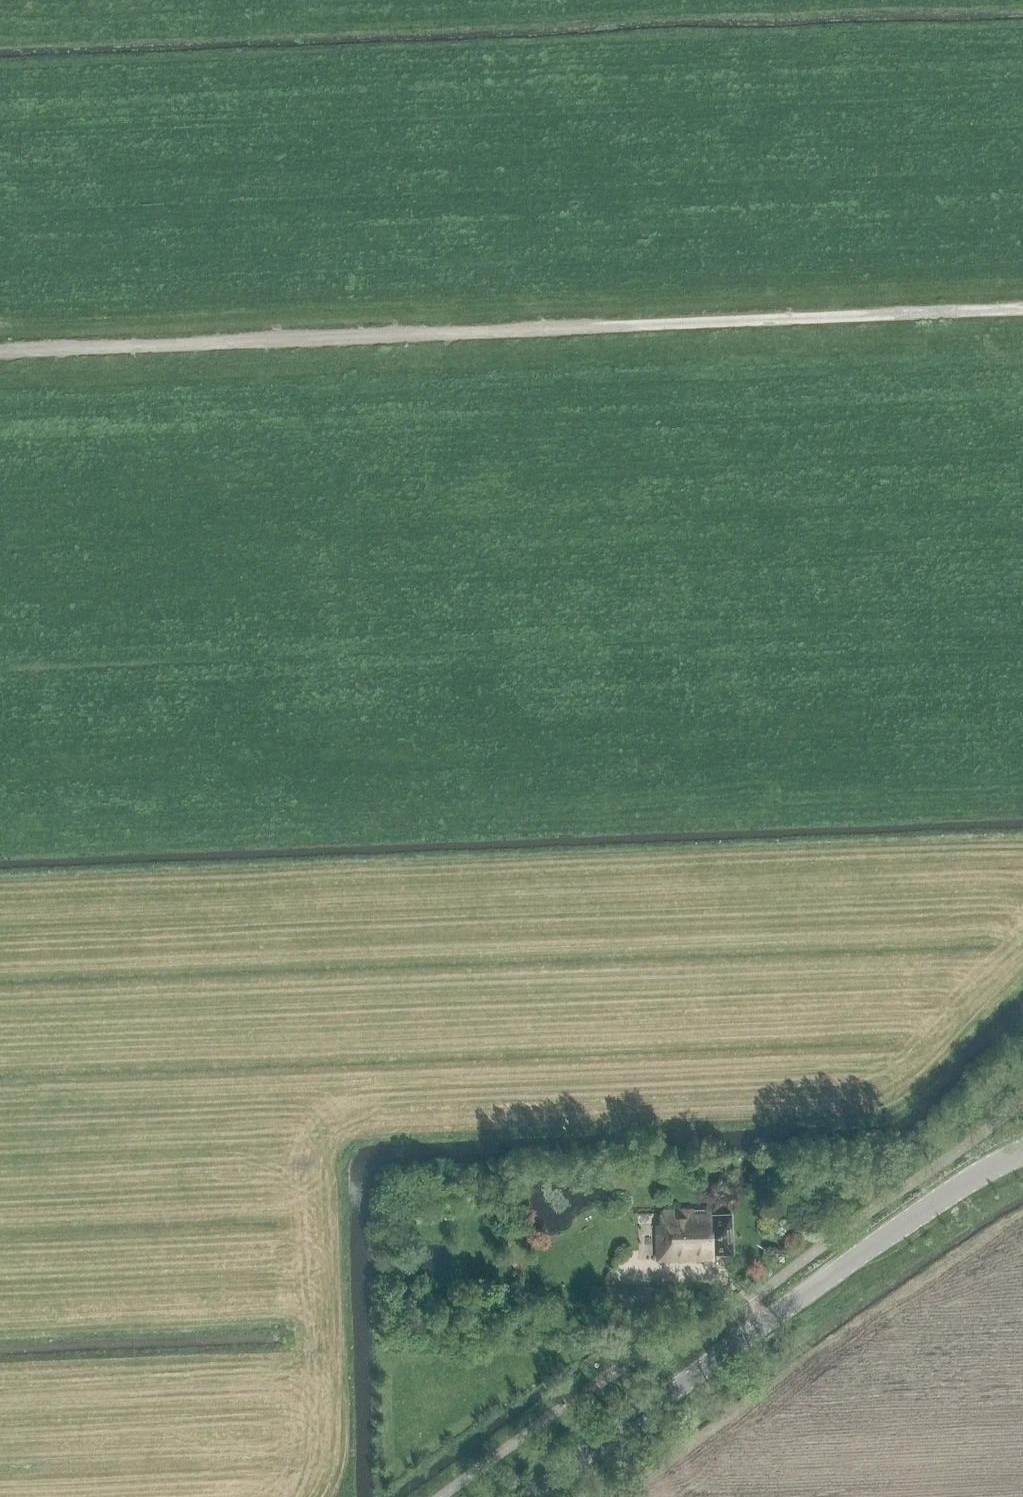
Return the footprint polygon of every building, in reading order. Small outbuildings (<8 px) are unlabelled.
[(716,1255),(731,1254),(734,1254),(732,1216),(706,1217),(706,1211),(657,1213),(658,1228),(654,1228),(656,1263),(703,1261),(703,1266),(712,1265),(712,1261),(716,1261),(716,1255)] [(520,1290),(517,1299),(525,1301),(528,1293),(520,1290)]
